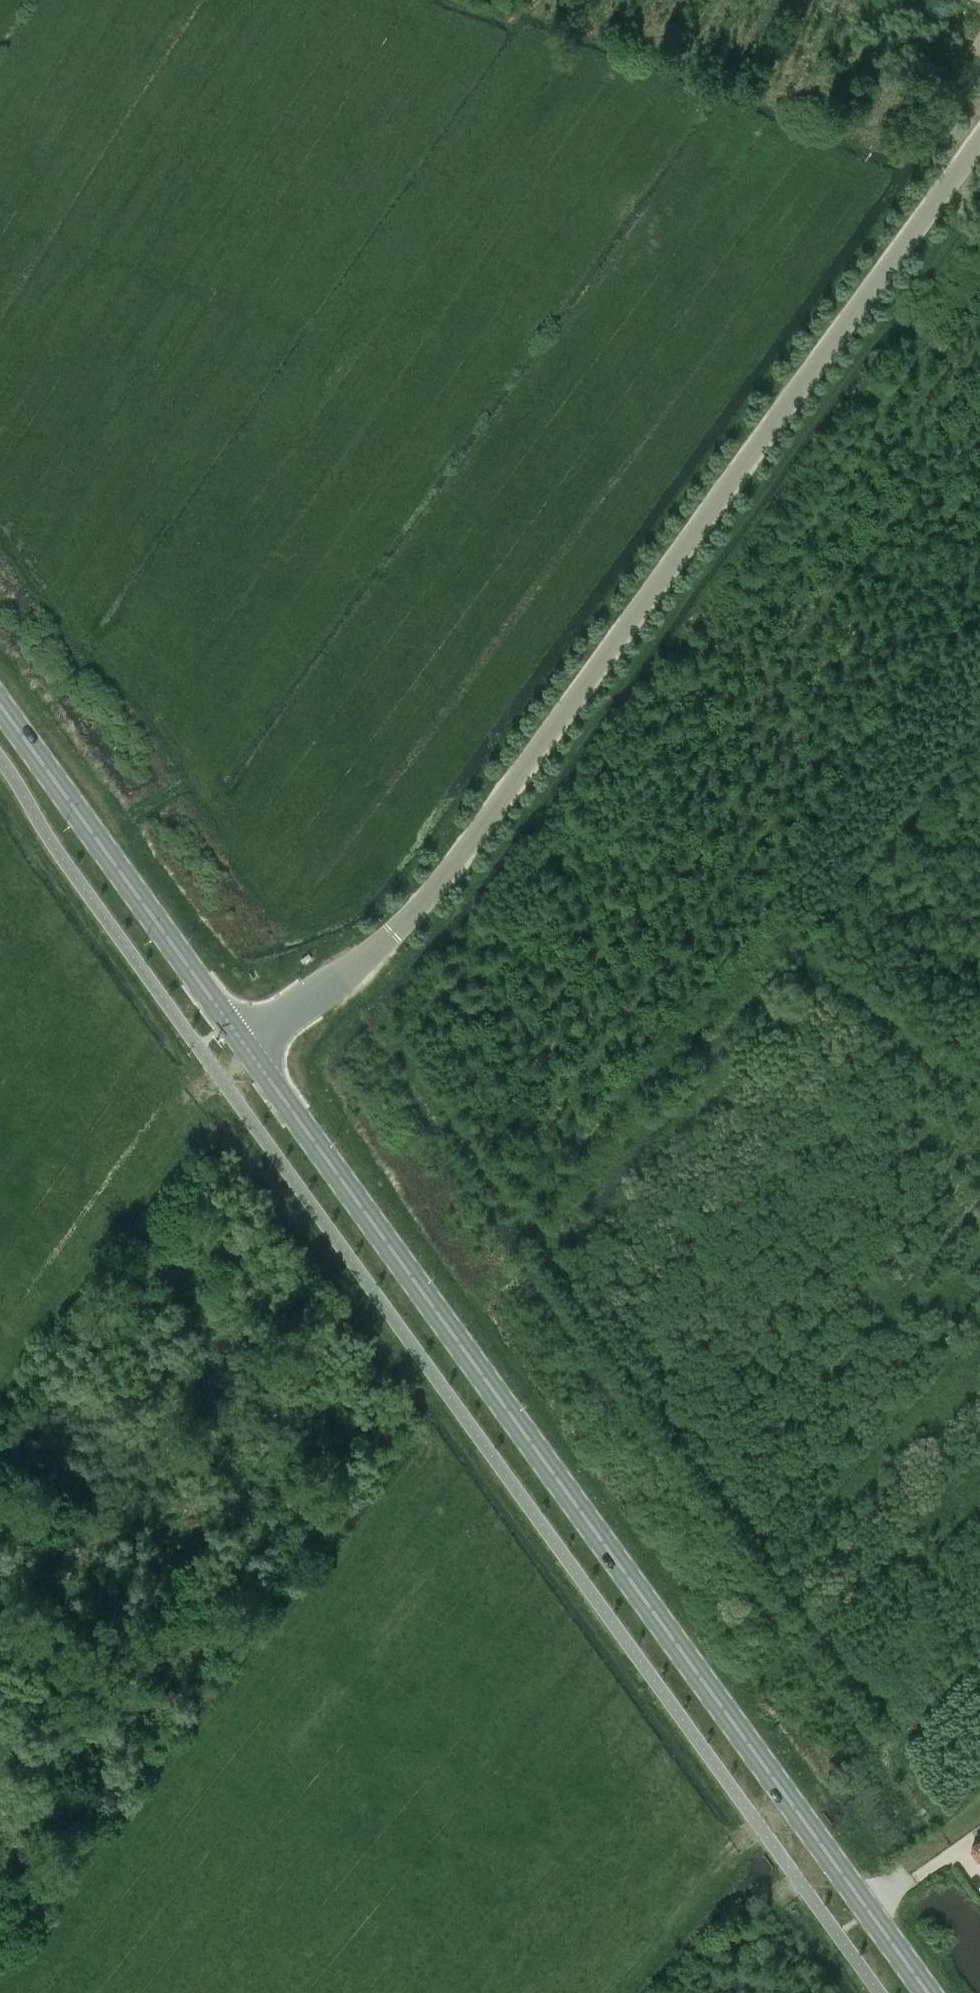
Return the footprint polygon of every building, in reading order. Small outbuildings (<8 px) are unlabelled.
[(972,1848),(971,1852),(978,1860),(979,1861),(979,1842),(972,1848)]
